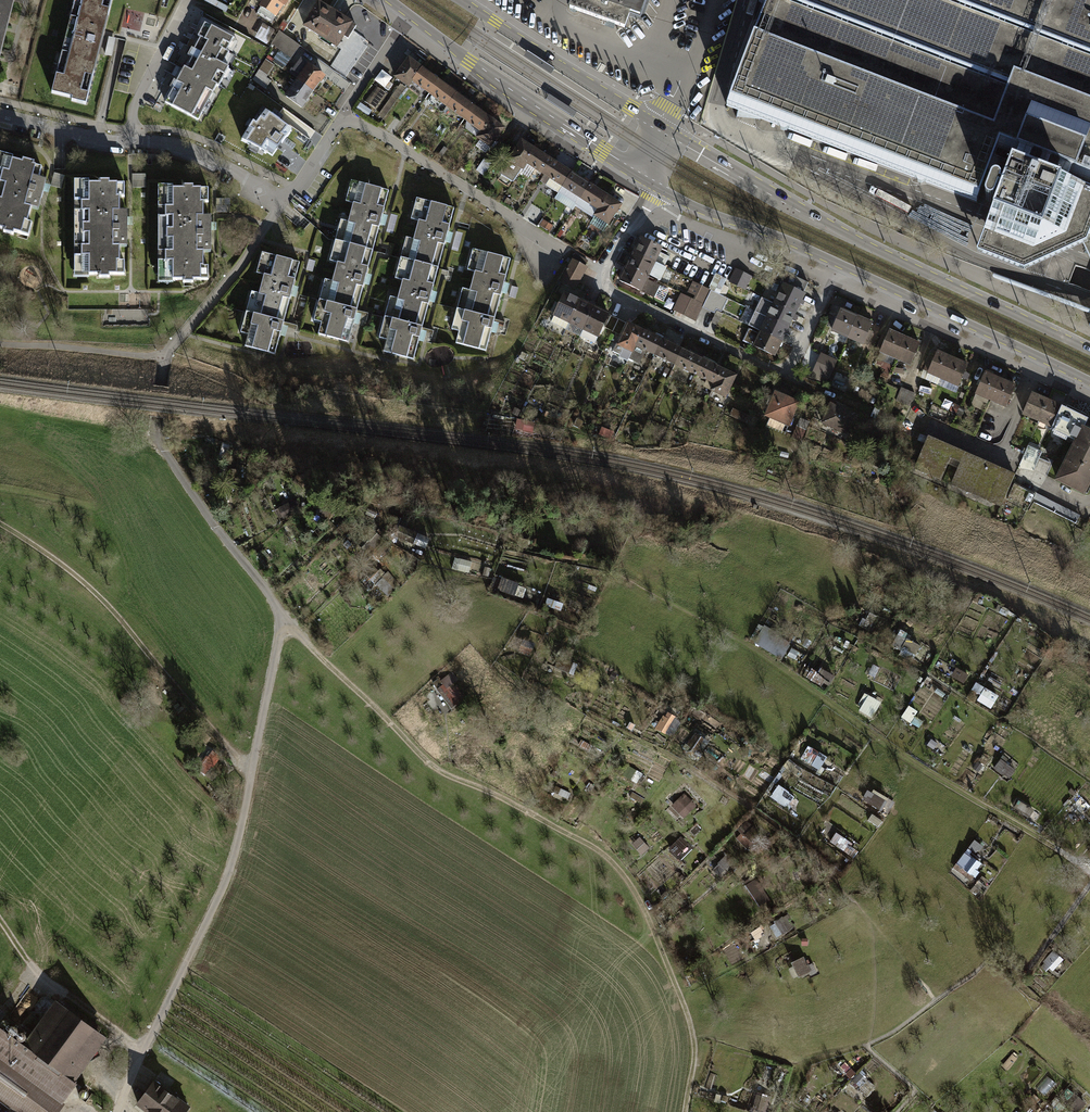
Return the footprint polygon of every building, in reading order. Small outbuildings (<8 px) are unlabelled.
[(19,0),(0,0),(0,73),(19,0)] [(52,96),(71,101),(70,104),(85,107),(103,35),(113,0),(75,0),(52,96)] [(215,0),(204,0),(225,12),(228,7),(215,0)] [(257,5),(259,6),(256,12),(271,20),(274,15),(276,17),(283,4),(285,5),(288,0),(260,0),(257,5)] [(301,25),(341,50),(330,66),(345,77),(368,46),(363,43),(366,39),(353,31),(355,26),(352,23),(353,20),(320,0),(317,0),(301,25)] [(571,12),(633,34),(645,0),(575,0),(571,12)] [(726,111),(997,215),(982,258),(1027,274),(1086,249),(1089,258),(1089,0),(769,0),(726,111)] [(227,67),(222,64),(228,52),(225,51),(232,38),(203,23),(200,28),(196,36),(199,37),(197,40),(193,49),(191,48),(189,51),(187,55),(191,58),(185,68),(182,67),(175,81),(173,80),(171,84),(169,86),(172,88),(164,102),(197,119),(216,85),(217,85),(227,67)] [(300,45),(279,31),(270,44),(291,58),(300,45)] [(555,69),(527,51),(523,57),(551,75),(555,69)] [(431,71),(409,55),(402,64),(393,75),(407,86),(412,80),(479,131),(475,136),(490,147),(497,138),(501,133),(505,127),(484,111),(479,107),(438,76),(431,71)] [(275,64),(265,58),(252,80),(266,88),(271,80),(267,77),(275,64)] [(292,82),(282,96),(301,109),(307,101),(306,100),(324,75),(301,59),(292,71),(291,73),(296,77),(292,82)] [(405,88),(400,84),(378,115),(383,119),(405,88)] [(374,86),(364,101),(376,109),(386,94),(374,86)] [(577,112),(549,94),(546,100),(573,118),(577,112)] [(371,111),(360,103),(356,109),(368,116),(371,111)] [(241,138),(265,151),(266,149),(272,153),(281,141),(291,127),(265,108),(255,121),(252,119),(248,125),(241,138)] [(517,144),(506,160),(521,169),(525,163),(597,210),(593,216),(607,225),(617,210),(621,204),(593,186),(585,181),(550,158),(542,153),(520,139),(517,144)] [(4,229),(3,232),(13,235),(14,232),(28,236),(32,223),(27,222),(31,208),(38,210),(46,180),(39,178),(42,168),(34,166),(34,163),(23,160),(22,162),(11,159),(3,164),(1,172),(2,172),(0,181),(0,228),(4,229)] [(492,164),(485,159),(477,170),(484,174),(492,164)] [(64,175),(54,173),(51,186),(61,188),(64,175)] [(145,174),(132,174),(132,187),(145,187),(145,174)] [(87,184),(81,190),(81,212),(82,212),(83,246),(81,246),(81,268),(87,274),(99,274),(99,277),(109,277),(109,274),(125,274),(124,261),(120,261),(120,247),(127,247),(127,211),(120,211),(120,197),(124,197),(124,184),(109,184),(109,181),(99,181),(99,184),(87,184)] [(359,183),(343,243),(373,251),(388,191),(359,183)] [(171,189),(165,195),(165,217),(167,217),(167,252),(165,252),(165,274),(171,280),(183,280),(183,283),(193,283),(193,280),(208,280),(208,266),(203,266),(203,252),(211,252),(211,217),(203,217),(203,202),(208,202),(208,189),(193,189),(193,186),(183,186),(183,189),(171,189)] [(230,212),(229,198),(216,198),(217,212),(230,212)] [(424,200),(408,260),(438,268),(454,208),(424,200)] [(393,233),(397,216),(391,215),(387,231),(393,233)] [(552,226),(544,220),(541,225),(549,231),(552,226)] [(458,252),(463,233),(457,232),(452,250),(458,252)] [(579,240),(568,232),(563,239),(574,247),(579,240)] [(656,285),(646,280),(661,248),(638,237),(618,280),(651,296),(656,285)] [(343,243),(327,302),(357,310),(373,251),(343,243)] [(480,251),(465,311),(494,319),(510,259),(480,251)] [(587,261),(575,254),(572,259),(585,266),(587,261)] [(269,255),(253,314),(283,322),(299,262),(269,255)] [(572,259),(559,282),(575,289),(587,267),(585,266),(572,259)] [(312,272),(315,261),(309,260),(306,270),(312,272)] [(408,260),(392,320),(422,327),(438,268),(408,260)] [(730,286),(747,294),(753,281),(736,273),(730,286)] [(691,281),(685,295),(679,292),(671,309),(693,320),(708,289),(691,281)] [(752,346),(774,356),(805,294),(783,283),(752,346)] [(515,298),(518,288),(512,286),(509,297),(515,298)] [(564,290),(552,315),(597,337),(609,312),(564,290)] [(327,302),(318,334),(348,342),(357,310),(327,302)] [(833,330),(848,337),(857,317),(842,310),(833,330)] [(465,311),(456,343),(486,351),(494,319),(465,311)] [(253,314),(245,346),(275,354),(283,322),(253,314)] [(848,337),(863,344),(872,323),(857,317),(848,337)] [(392,320),(383,351),(413,359),(422,327),(392,320)] [(631,353),(634,347),(714,384),(711,391),(727,398),(738,375),(626,323),(616,346),(631,353)] [(880,351),(895,358),(904,338),(889,331),(880,351)] [(895,358),(911,365),(920,344),(904,338),(895,358)] [(928,372),(943,379),(952,358),(937,352),(928,372)] [(823,355),(816,371),(829,377),(836,361),(823,355)] [(943,379),(958,385),(967,365),(952,358),(943,379)] [(976,393),(991,400),(1000,379),(985,373),(976,393)] [(991,400),(1006,406),(1015,386),(1000,379),(991,400)] [(775,392),(765,415),(789,425),(799,402),(775,392)] [(1048,400),(1033,394),(1024,414),(1039,421),(1048,400)] [(1062,407),(1048,400),(1039,421),(1053,427),(1062,407)] [(830,404),(822,422),(846,433),(854,414),(830,404)] [(1052,429),(1076,441),(1085,425),(1088,418),(1062,406),(1062,407),(1053,427),(1052,429)] [(1085,425),(1076,441),(1078,442),(1065,467),(1064,466),(1057,479),(1084,493),(1089,480),(1089,427),(1085,425)] [(1001,505),(1015,475),(928,437),(915,467),(941,479),(947,463),(959,468),(952,483),(1001,505)] [(302,511),(296,500),(278,510),(284,521),(302,511)] [(426,551),(429,544),(419,539),(416,545),(426,551)] [(401,584),(388,572),(386,575),(380,570),(378,572),(373,567),(365,576),(388,598),(401,584)] [(753,644),(784,659),(792,642),(762,627),(753,644)] [(914,661),(921,647),(904,639),(897,653),(914,661)] [(809,679),(830,689),(836,678),(815,668),(809,679)] [(436,690),(449,707),(460,699),(447,682),(436,690)] [(971,696),(994,708),(1001,696),(978,684),(971,696)] [(866,695),(859,712),(875,718),(882,701),(866,695)] [(655,730),(665,739),(677,725),(667,717),(655,730)] [(700,757),(709,746),(697,736),(687,748),(700,757)] [(806,762),(823,768),(827,757),(810,750),(806,762)] [(1011,779),(1017,769),(1001,759),(995,769),(1011,779)] [(778,788),(771,798),(788,808),(795,798),(778,788)] [(869,790),(863,800),(883,811),(888,801),(869,790)] [(686,820),(698,806),(685,794),(672,808),(686,820)] [(755,833),(744,822),(736,830),(739,833),(734,838),(744,848),(751,841),(749,839),(755,833)] [(676,841),(675,857),(686,858),(687,841),(676,841)] [(985,865),(978,859),(986,851),(977,842),(958,863),(974,878),(985,865)] [(725,856),(718,863),(719,864),(711,872),(718,879),(733,865),(725,856)] [(756,878),(745,885),(759,907),(771,900),(756,878)] [(800,958),(791,962),(797,975),(806,970),(809,974),(814,972),(809,963),(806,965),(804,960),(802,960),(800,958)] [(20,1111),(54,1111),(74,1084),(73,1083),(106,1037),(55,1001),(23,1046),(0,1029),(0,1098),(20,1111)] [(1018,1058),(1012,1053),(1002,1065),(1008,1070),(1018,1058)] [(850,1078),(856,1072),(851,1067),(845,1061),(841,1066),(846,1072),(846,1073),(850,1078)] [(867,1079),(860,1072),(853,1079),(860,1086),(867,1079)] [(135,1106),(144,1111),(189,1111),(192,1107),(154,1080),(135,1106)] [(816,1087),(809,1084),(806,1090),(813,1093),(816,1087)] [(1087,1102),(1074,1091),(1065,1101),(1077,1111),(1079,1111),(1087,1102)] [(1037,1102),(1041,1099),(1034,1093),(1031,1097),(1037,1102)] [(756,1094),(752,1110),(757,1111),(759,1111),(759,1109),(762,1110),(766,1097),(756,1094)]
